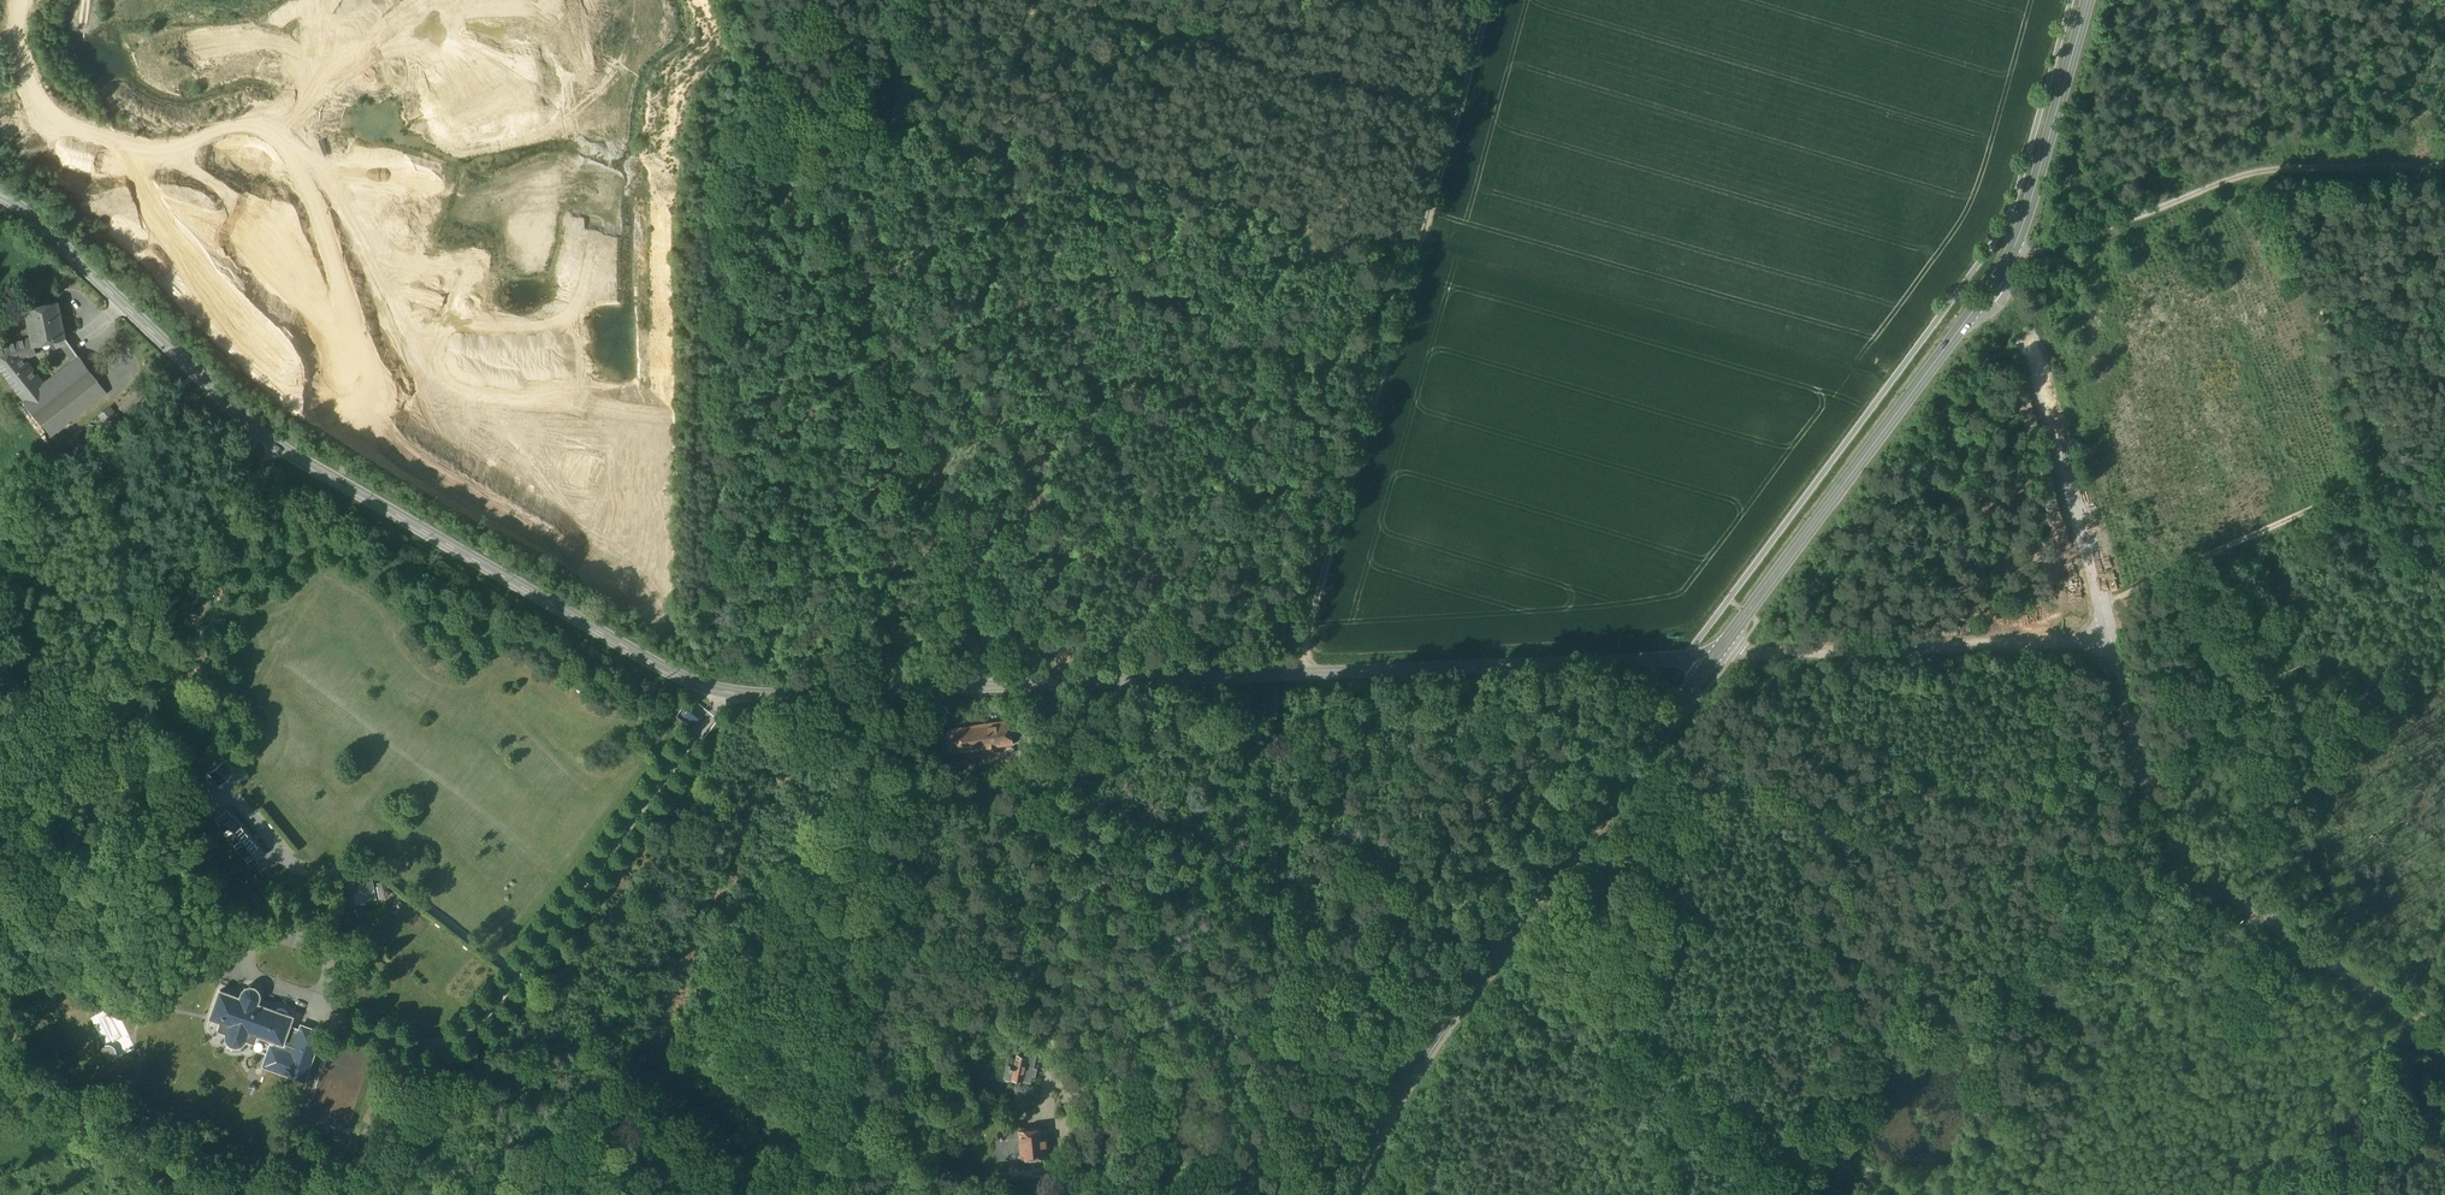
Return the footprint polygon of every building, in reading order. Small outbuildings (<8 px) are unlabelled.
[(32,344),(33,344),(52,339),(64,336),(57,301),(25,307),(31,336),(32,344)] [(24,398),(43,384),(20,356),(34,351),(33,344),(32,344),(31,336),(0,346),(0,364),(1,367),(8,378),(24,398)] [(52,339),(56,345),(59,343),(67,339),(64,336),(52,339)] [(73,361),(79,356),(67,339),(59,343),(73,361)] [(73,361),(43,384),(24,398),(41,421),(97,379),(79,356),(73,361)] [(97,379),(41,421),(50,433),(105,390),(97,379)] [(137,387),(119,406),(126,413),(144,394),(137,387)] [(100,414),(109,426),(119,418),(109,406),(100,414)] [(438,436),(442,438),(449,426),(434,417),(423,434),(434,441),(438,436)] [(684,713),(692,719),(698,711),(691,705),(684,713)] [(989,724),(992,745),(997,745),(1013,742),(1010,720),(989,724)] [(961,750),(989,746),(992,745),(989,724),(958,728),(961,750)] [(943,753),(961,750),(958,728),(940,731),(943,753)] [(209,771),(220,784),(232,774),(222,761),(209,771)] [(216,819),(221,825),(232,816),(227,810),(216,819)] [(221,825),(251,862),(262,853),(232,816),(221,825)] [(352,883),(353,891),(374,888),(372,879),(352,883)] [(376,899),(374,888),(353,891),(355,903),(376,899)] [(286,1013),(287,1010),(284,1008),(283,1007),(280,1006),(277,1006),(276,1009),(254,1001),(256,996),(256,992),(254,989),(249,987),(246,988),(243,991),(241,996),(219,988),(210,1014),(221,1018),(221,1019),(222,1019),(224,1018),(224,1017),(223,1017),(224,1016),(232,1020),(229,1030),(229,1033),(230,1036),(233,1038),(237,1039),(240,1037),(242,1034),(242,1035),(246,1025),(255,1028),(254,1030),(256,1031),(274,1038),(276,1038),(282,1041),(287,1027),(288,1023),(291,1015),(286,1013)] [(221,1018),(218,1026),(229,1030),(232,1020),(224,1016),(223,1017),(224,1017),(224,1018),(222,1019),(221,1019),(221,1018)] [(265,1062),(304,1076),(321,1031),(300,1023),(299,1027),(298,1031),(287,1027),(282,1041),(276,1038),(274,1045),(271,1045),(268,1053),(265,1062)] [(246,1025),(242,1035),(253,1039),(256,1031),(254,1030),(255,1028),(246,1025)] [(105,1043),(100,1046),(108,1060),(113,1057),(114,1055),(115,1053),(116,1051),(116,1049),(115,1047),(114,1045),(112,1044),(110,1043),(109,1043),(107,1043),(105,1043)] [(450,1063),(453,1065),(461,1053),(459,1052),(455,1049),(446,1060),(450,1063)] [(1026,1064),(1034,1066),(1038,1051),(1030,1049),(1028,1056),(1026,1064)] [(1014,1075),(1029,1078),(1030,1071),(1033,1071),(1034,1066),(1026,1064),(1028,1056),(1019,1053),(1016,1065),(1014,1075)] [(999,1135),(1000,1155),(1012,1154),(1012,1142),(1026,1141),(1027,1152),(1031,1152),(1031,1153),(1042,1152),(1042,1151),(1049,1150),(1048,1135),(1043,1135),(1042,1126),(1038,1126),(1038,1123),(1022,1126),(1022,1135),(1010,1135),(1010,1134),(999,1135)]
